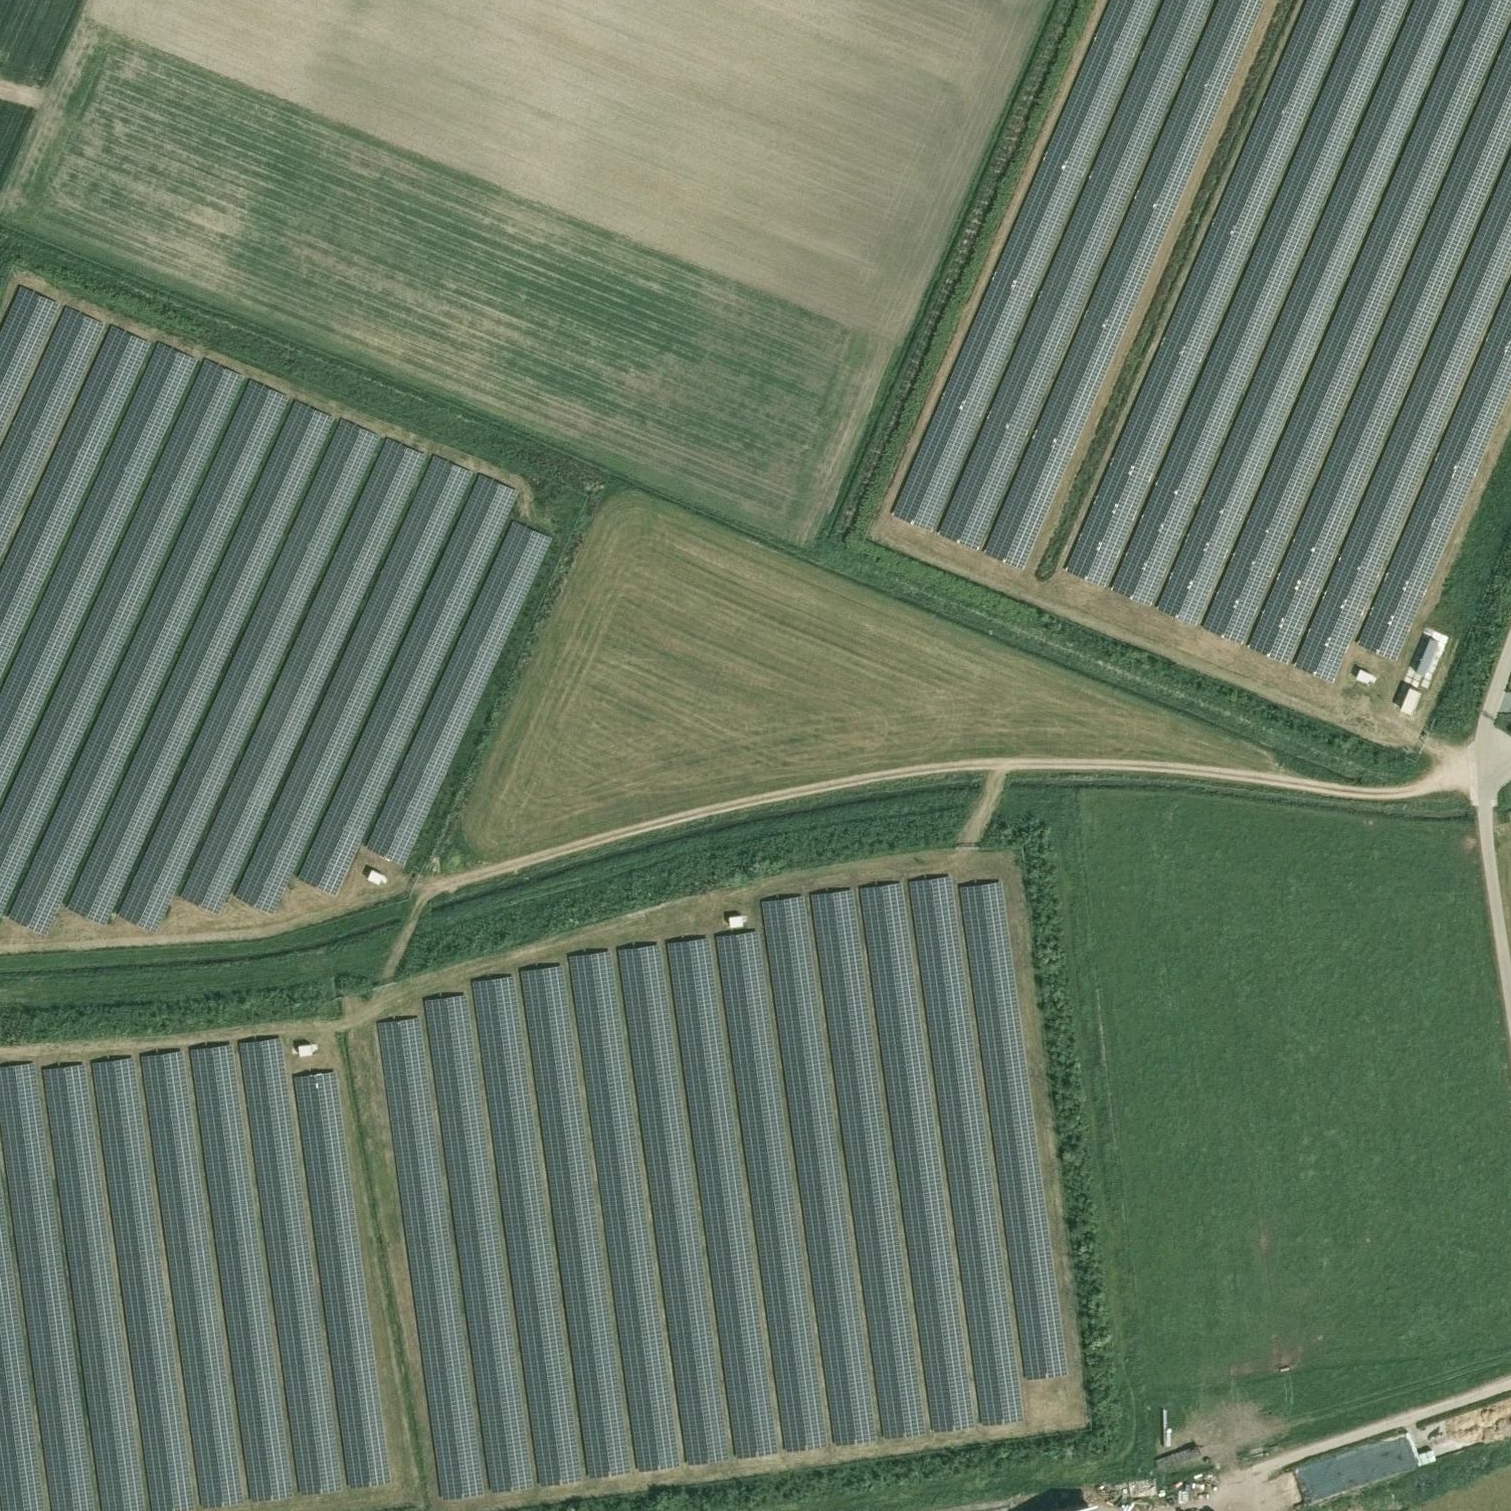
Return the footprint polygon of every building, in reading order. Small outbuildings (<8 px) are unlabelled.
[(1421,691),(1409,686),(1400,708),(1412,713),(1421,691)] [(1393,1437),(1370,1441),(1375,1467),(1397,1463),(1393,1437)] [(1340,1475),(1361,1470),(1356,1454),(1336,1459),(1340,1475)] [(1043,1510),(1089,1510),(1088,1503),(1043,1510)]
